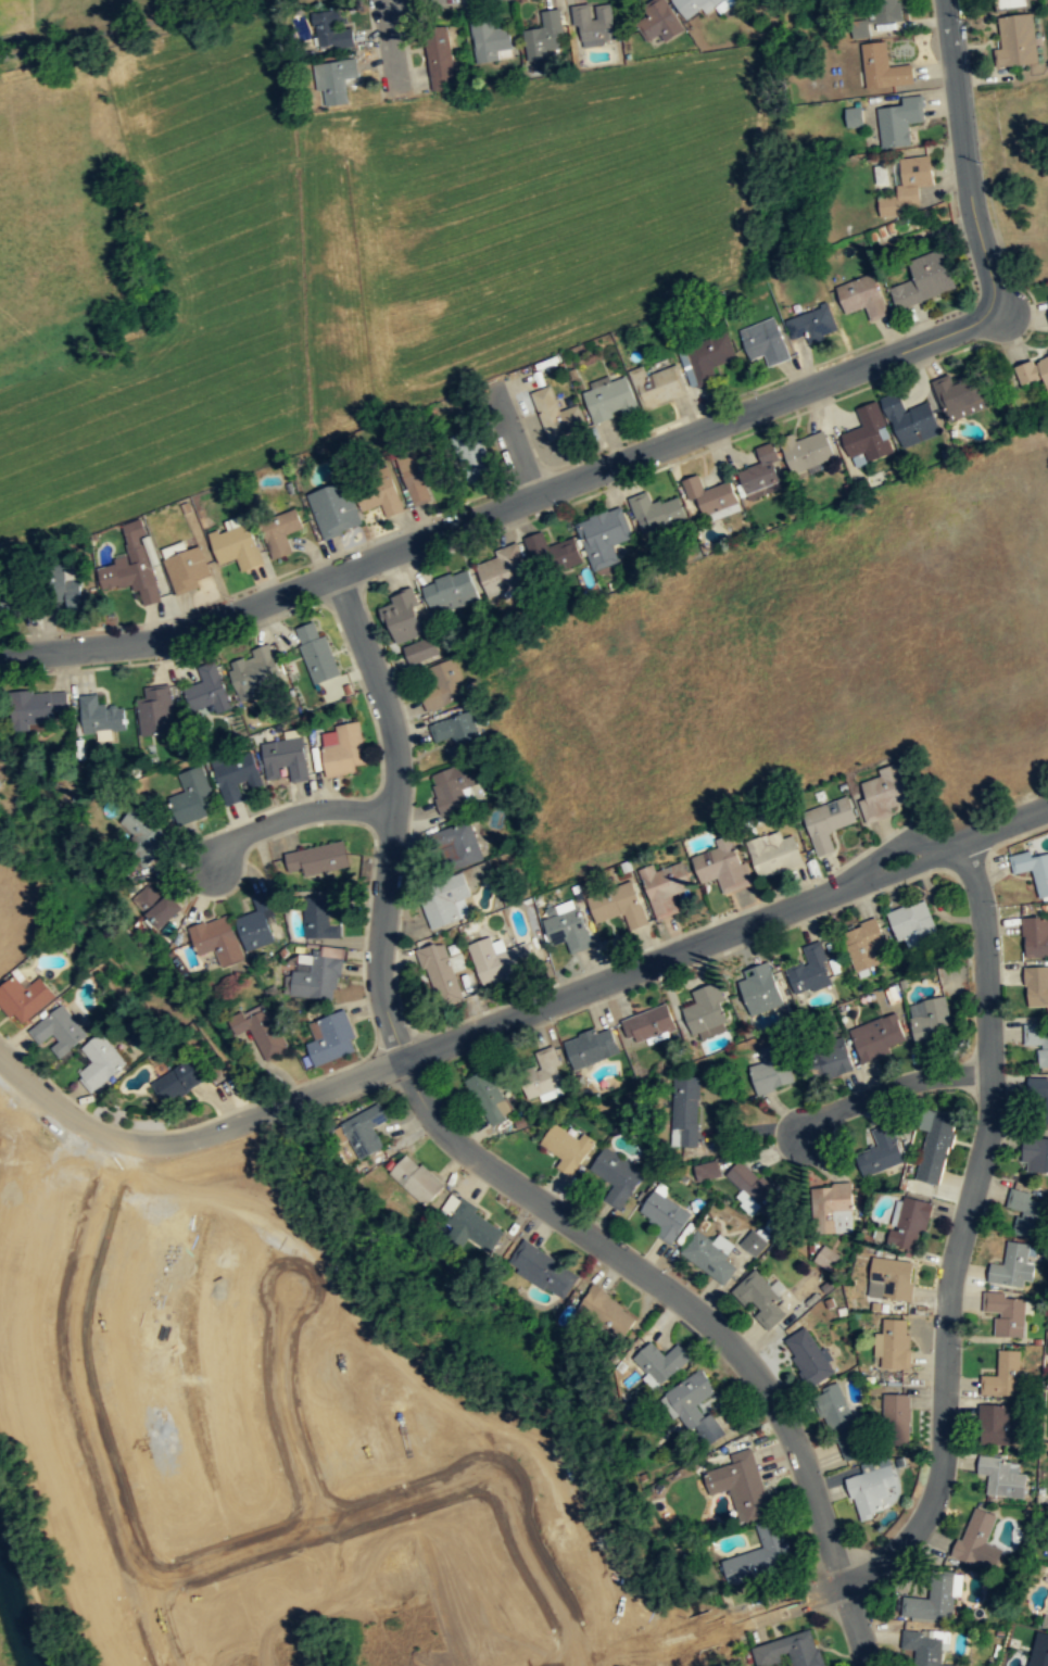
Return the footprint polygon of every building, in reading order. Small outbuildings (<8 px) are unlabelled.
[(683,29),(664,0),(654,0),(642,8),(647,16),(634,24),(646,42),(660,34),(665,41),(683,29)] [(689,25),(727,0),(672,0),(689,25)] [(871,22),(900,21),(900,0),(871,0),(871,22)] [(1028,8),(1028,0),(996,0),(997,11),(1028,8)] [(572,7),(578,47),(615,42),(610,2),(592,4),(592,3),(572,7)] [(558,9),(540,11),(542,28),(522,30),(527,61),(548,59),(547,52),(564,49),(558,9)] [(353,47),(351,27),(346,27),(345,10),(312,12),(315,50),(353,47)] [(995,17),(998,67),(1038,64),(1034,15),(995,17)] [(500,60),(498,51),(512,50),(508,27),(493,28),(492,20),(471,22),(476,63),(500,60)] [(867,37),(867,22),(853,22),(853,37),(867,37)] [(431,90),(455,87),(447,26),(425,28),(431,90)] [(913,84),(911,64),(887,66),(885,40),(860,42),(866,89),(913,84)] [(345,79),(357,78),(356,60),(318,63),(323,105),(348,103),(345,79)] [(924,122),(921,96),(900,98),(901,105),(875,109),(880,150),(910,146),(908,124),(924,122)] [(846,128),(862,127),(860,108),(844,110),(846,128)] [(879,216),(921,213),(918,186),(932,185),(930,155),(895,159),(898,194),(877,197),(879,216)] [(897,310),(956,289),(942,249),(907,261),(913,280),(889,288),(897,310)] [(835,286),(845,314),(866,307),(870,321),(887,316),(874,274),(835,286)] [(804,335),(807,343),(837,332),(828,304),(784,319),(791,339),(804,335)] [(790,357),(774,316),(737,329),(748,359),(763,355),(767,366),(790,357)] [(715,380),(710,365),(735,357),(729,339),(680,354),(691,388),(715,380)] [(1013,367),(1021,386),(1043,378),(1047,392),(1047,354),(1013,367)] [(642,366),(629,371),(643,408),(685,393),(674,364),(645,375),(642,366)] [(582,391),(594,425),(637,409),(624,373),(591,386),(592,388),(582,391)] [(949,375),(932,382),(948,421),(988,405),(975,373),(952,382),(949,375)] [(548,439),(585,426),(578,403),(559,409),(550,384),(531,391),(548,439)] [(940,433),(930,402),(905,411),(898,392),(882,399),(898,447),(940,433)] [(851,466),(893,453),(877,401),(856,407),(861,427),(842,433),(851,466)] [(454,434),(468,481),(491,474),(477,428),(454,434)] [(824,429),(781,443),(791,472),(834,458),(824,429)] [(744,494),(782,484),(771,443),(756,446),(760,464),(737,470),(744,494)] [(432,501),(415,447),(394,454),(412,507),(432,501)] [(389,469),(353,480),(362,512),(381,506),(384,517),(402,513),(389,469)] [(729,481),(703,490),(698,475),(681,480),(687,501),(695,498),(700,516),(736,505),(729,481)] [(306,494),(323,540),(362,526),(345,480),(306,494)] [(686,521),(680,497),(651,505),(647,492),(629,497),(640,534),(686,521)] [(591,571),(618,564),(613,544),(631,539),(621,507),(576,521),(591,571)] [(263,518),(272,554),(289,551),(286,532),(301,529),(298,512),(263,518)] [(209,533),(217,565),(237,559),(240,570),(258,565),(248,523),(209,533)] [(536,576),(581,561),(574,538),(546,546),(542,531),(523,538),(536,576)] [(147,544),(153,567),(161,565),(153,536),(144,538),(146,544),(147,544)] [(161,601),(146,540),(129,544),(131,553),(114,557),(115,564),(97,568),(102,591),(135,583),(140,606),(161,601)] [(202,586),(200,579),(211,575),(201,544),(187,550),(184,541),(160,548),(175,595),(202,586)] [(485,595),(527,582),(516,546),(475,558),(485,595)] [(47,565),(47,603),(80,603),(80,565),(47,565)] [(477,598),(467,568),(420,582),(430,614),(477,598)] [(35,610),(30,586),(0,593),(0,618),(35,610)] [(69,588),(70,609),(86,608),(85,588),(69,588)] [(426,633),(409,589),(388,596),(391,603),(380,607),(393,645),(426,633)] [(326,634),(319,636),(315,622),(295,628),(313,683),(339,676),(326,634)] [(438,652),(429,635),(403,649),(412,666),(438,652)] [(253,687),(280,678),(269,644),(249,651),(251,655),(227,664),(239,701),(256,695),(253,687)] [(453,659),(428,667),(433,684),(418,690),(426,711),(466,697),(453,659)] [(197,667),(201,682),(184,687),(191,711),(214,704),(216,712),(230,708),(216,660),(197,667)] [(144,698),(136,699),(140,735),(175,731),(169,684),(143,687),(144,698)] [(51,711),(67,709),(65,687),(10,693),(14,729),(53,724),(51,711)] [(98,705),(98,694),(79,695),(80,733),(125,731),(124,704),(98,705)] [(471,711),(429,723),(435,745),(444,742),(450,759),(482,749),(471,711)] [(359,721),(317,729),(325,777),(357,771),(356,763),(366,762),(359,721)] [(301,735),(260,743),(266,779),(286,775),(288,782),(310,779),(301,735)] [(225,805),(244,798),(241,788),(262,782),(250,747),(211,759),(225,805)] [(429,773),(440,815),(469,806),(464,788),(480,784),(474,761),(429,773)] [(868,822),(894,816),(892,807),(909,803),(899,765),(879,770),(880,778),(857,783),(868,822)] [(177,824),(216,812),(201,766),(178,773),(184,791),(168,795),(177,824)] [(829,831),(856,823),(848,797),(801,811),(816,856),(835,850),(829,831)] [(137,840),(127,849),(142,864),(169,838),(135,804),(118,821),(137,840)] [(452,848),(457,867),(482,859),(470,820),(432,832),(439,853),(452,848)] [(759,880),(804,861),(793,833),(782,837),(779,829),(744,843),(759,880)] [(691,857),(700,884),(717,879),(722,894),(749,885),(733,834),(714,841),(716,848),(691,857)] [(349,866),(344,841),(285,850),(288,871),(302,869),(303,874),(349,866)] [(1032,870),(1038,899),(1047,897),(1047,855),(1031,858),(1030,851),(1008,857),(1012,874),(1032,870)] [(655,920),(679,912),(673,895),(692,889),(682,860),(641,873),(655,920)] [(472,916),(462,876),(418,888),(428,927),(472,916)] [(130,900),(157,930),(180,908),(154,879),(130,900)] [(629,931),(646,924),(633,883),(588,898),(596,923),(622,914),(629,931)] [(245,949),(274,941),(266,917),(274,913),(267,891),(251,895),(256,910),(235,917),(245,949)] [(339,896),(302,896),(302,937),(338,936),(338,911),(340,911),(339,896)] [(887,912),(900,949),(937,936),(924,900),(887,912)] [(593,945),(577,903),(541,917),(552,946),(566,941),(570,954),(593,945)] [(188,926),(197,956),(214,950),(219,967),(243,959),(228,913),(188,926)] [(1022,958),(1047,957),(1047,918),(1022,918),(1022,958)] [(873,950),(885,946),(876,919),(841,932),(855,973),(879,964),(873,950)] [(480,984),(534,967),(527,942),(496,951),(491,936),(467,944),(480,984)] [(444,941),(419,948),(438,1008),(463,999),(444,941)] [(832,984),(821,942),(801,946),(807,963),(787,969),(794,994),(832,984)] [(291,994),(336,999),(340,958),(295,951),(291,994)] [(769,961),(742,970),(745,977),(738,980),(749,1014),(783,1004),(769,961)] [(1023,969),(1025,1008),(1047,1007),(1047,967),(1023,969)] [(16,1027),(55,998),(39,977),(24,988),(14,975),(0,987),(0,1005),(16,1027)] [(691,990),(695,1002),(682,1007),(694,1040),(731,1027),(715,982),(691,990)] [(946,999),(909,1004),(913,1039),(950,1034),(946,999)] [(265,1061),(288,1050),(266,1002),(227,1021),(235,1036),(250,1030),(265,1061)] [(59,1059),(87,1034),(62,1004),(28,1032),(41,1047),(46,1044),(59,1059)] [(629,1045),(675,1031),(667,1004),(621,1019),(629,1045)] [(313,1065),(359,1049),(345,1009),(308,1022),(314,1039),(305,1043),(313,1065)] [(906,1047),(896,1013),(849,1028),(860,1061),(906,1047)] [(619,1053),(609,1025),(564,1043),(573,1070),(619,1053)] [(1047,1068),(1047,1026),(1023,1026),(1023,1046),(1038,1045),(1038,1068),(1047,1068)] [(126,1067),(102,1032),(80,1047),(91,1063),(76,1074),(89,1093),(126,1067)] [(853,1069),(843,1036),(803,1049),(812,1082),(853,1069)] [(782,1042),(758,1048),(761,1061),(748,1064),(757,1094),(794,1083),(782,1042)] [(553,1046),(533,1051),(538,1067),(518,1072),(526,1098),(541,1094),(541,1096),(565,1089),(553,1046)] [(150,1082),(164,1105),(206,1080),(192,1056),(150,1082)] [(489,1125),(512,1113),(489,1067),(465,1078),(489,1125)] [(671,1146),(697,1146),(698,1075),(672,1075),(671,1146)] [(1027,1080),(1027,1098),(1043,1098),(1041,1124),(1047,1124),(1047,1080),(1027,1080)] [(356,1159),(382,1148),(373,1126),(389,1120),(381,1103),(340,1122),(356,1159)] [(958,1116),(924,1108),(918,1129),(926,1132),(914,1179),(939,1186),(958,1116)] [(540,1143),(561,1158),(556,1165),(572,1177),(597,1144),(567,1122),(563,1127),(554,1122),(540,1143)] [(904,1162),(891,1123),(870,1129),(875,1147),(854,1154),(861,1176),(904,1162)] [(1021,1172),(1047,1174),(1047,1139),(1024,1137),(1021,1172)] [(620,1209),(644,1171),(604,1146),(589,1171),(611,1185),(603,1198),(620,1209)] [(424,1206),(443,1186),(411,1152),(390,1173),(424,1206)] [(723,1176),(748,1197),(742,1204),(748,1210),(753,1204),(772,1221),(790,1199),(738,1158),(723,1176)] [(699,1178),(719,1172),(715,1160),(695,1166),(699,1178)] [(664,1196),(667,1189),(656,1183),(637,1216),(675,1238),(691,1212),(664,1196)] [(853,1233),(850,1184),(811,1185),(812,1234),(853,1233)] [(1009,1190),(1006,1209),(1017,1211),(1012,1235),(1039,1240),(1047,1199),(1009,1190)] [(931,1204),(899,1196),(886,1245),(918,1252),(931,1204)] [(489,1251),(504,1228),(459,1198),(444,1221),(489,1251)] [(765,1242),(749,1228),(737,1242),(753,1256),(765,1242)] [(680,1253),(724,1284),(738,1262),(694,1233),(680,1253)] [(506,1267),(564,1299),(579,1272),(521,1240),(506,1267)] [(1030,1288),(1034,1263),(1028,1262),(1031,1245),(1003,1240),(1000,1262),(990,1261),(987,1282),(1030,1288)] [(837,1253),(820,1243),(810,1260),(828,1270),(837,1253)] [(869,1282),(882,1284),(880,1299),(910,1302),(914,1262),(871,1258),(869,1282)] [(772,1287),(755,1267),(731,1290),(749,1311),(767,1330),(786,1313),(778,1303),(783,1297),(779,1292),(784,1289),(778,1282),(772,1287)] [(591,1287),(578,1310),(624,1336),(637,1313),(591,1287)] [(983,1313),(995,1314),(994,1337),(1024,1338),(1025,1296),(983,1293),(983,1313)] [(879,1370),(909,1370),(909,1318),(879,1318),(879,1370)] [(807,1388),(832,1376),(808,1326),(784,1338),(807,1388)] [(691,1356),(678,1342),(665,1354),(651,1340),(631,1360),(658,1388),(691,1356)] [(997,1376),(980,1376),(980,1397),(1020,1397),(1020,1350),(997,1350),(997,1376)] [(661,1394),(691,1440),(715,1425),(699,1402),(717,1391),(702,1368),(661,1394)] [(842,1385),(818,1392),(841,1462),(864,1454),(842,1385)] [(882,1393),(882,1444),(909,1444),(909,1393),(882,1393)] [(1009,1405),(978,1405),(977,1444),(1019,1446),(1019,1422),(1009,1422),(1009,1405)] [(708,1495),(734,1490),(741,1522),(770,1516),(755,1448),(731,1453),(734,1471),(705,1478),(708,1495)] [(1026,1474),(1018,1473),(1019,1461),(982,1457),(980,1494),(1024,1499),(1026,1474)] [(885,1487),(894,1485),(888,1466),(846,1479),(859,1520),(884,1513),(880,1499),(888,1497),(885,1487)] [(955,1556),(995,1570),(1001,1550),(986,1544),(996,1515),(972,1506),(955,1556)] [(762,1550),(722,1561),(729,1586),(795,1566),(781,1519),(756,1526),(762,1550)] [(904,1620),(952,1623),(954,1595),(960,1595),(962,1575),(931,1573),(930,1600),(906,1598),(904,1620)] [(791,1659),(792,1665),(820,1665),(811,1631),(753,1648),(758,1665),(767,1665),(791,1659)] [(939,1665),(942,1632),(911,1631),(910,1665),(919,1665),(957,1665),(939,1665)] [(1043,1633),(1036,1664),(1043,1665),(1047,1665),(1047,1635),(1043,1633)]
